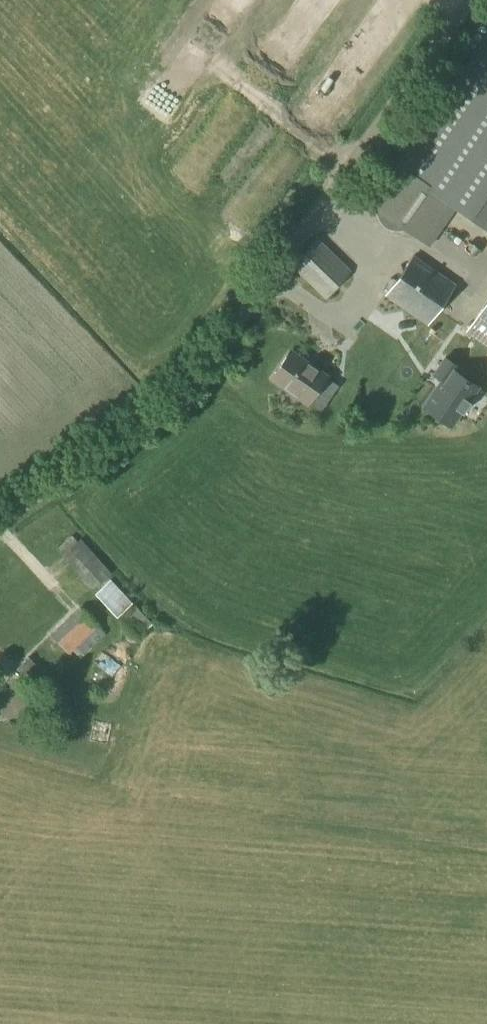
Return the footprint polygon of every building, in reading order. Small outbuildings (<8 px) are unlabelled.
[(404,169),(397,165),(370,205),(376,210),(376,213),(377,217),(380,223),(384,227),(389,230),(394,231),(400,231),(406,230),(428,245),(457,205),(486,226),(486,49),(404,169)] [(326,297),(349,271),(317,239),(293,266),(326,297)] [(372,315),(342,357),(375,380),(371,384),(380,391),(400,405),(439,350),(418,336),(427,323),(428,323),(454,285),(413,256),(386,295),(418,317),(409,329),(413,332),(407,340),(372,315)] [(467,331),(486,345),(486,301),(467,331)] [(307,403),(327,375),(304,359),(301,362),(288,353),(271,378),(307,403)] [(419,403),(447,422),(456,409),(459,411),(468,399),(465,397),(474,384),(457,372),(461,366),(442,353),(430,371),(438,376),(419,403)] [(92,589),(111,572),(80,538),(61,556),(92,589)] [(117,618),(133,602),(110,579),(94,594),(117,618)] [(83,656),(106,634),(97,625),(81,607),(51,635),(68,653),(74,647),(83,656)] [(28,681),(41,669),(28,657),(16,669),(28,681)]
